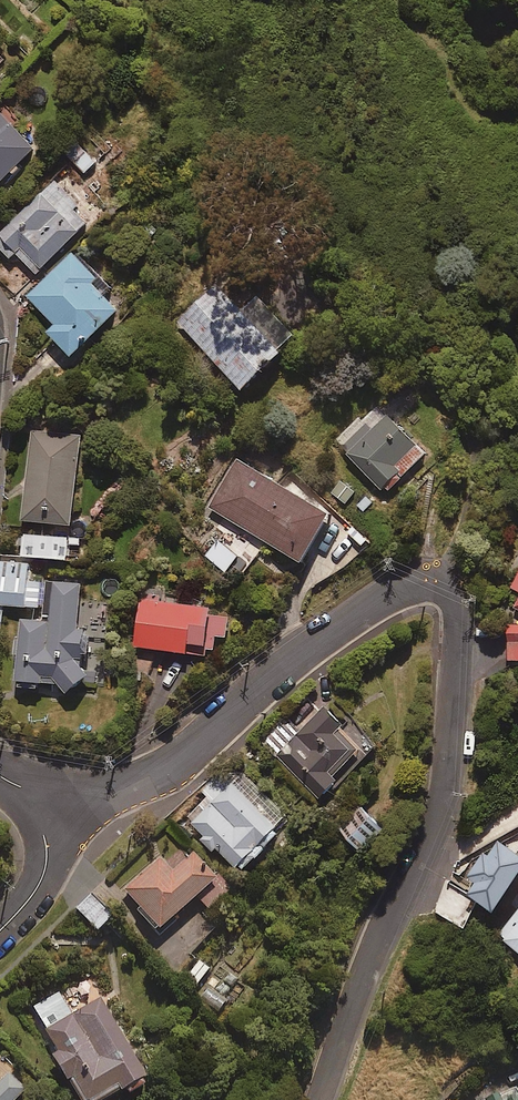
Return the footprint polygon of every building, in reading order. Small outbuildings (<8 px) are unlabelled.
[(0,113),(0,191),(39,152),(0,113)] [(57,184),(0,239),(0,250),(12,262),(18,257),(39,279),(95,224),(57,184)] [(102,287),(75,258),(30,300),(58,330),(50,337),(74,363),(122,318),(97,291),(102,287)] [(247,313),(222,285),(180,323),(246,397),(301,347),(260,301),(247,313)] [(373,434),(359,419),(336,441),(388,497),(428,460),(390,419),(373,434)] [(83,439),(34,434),(25,526),(74,530),(83,439)] [(334,523),(238,463),(209,509),(304,570),(334,523)] [(71,542),(25,538),(23,561),(69,565),(71,542)] [(238,560),(221,547),(209,563),(226,576),(238,560)] [(0,562),(0,609),(28,610),(30,563),(0,562)] [(83,587),(47,584),(44,624),(22,623),(18,688),(87,692),(90,636),(80,635),(83,587)] [(190,662),(191,658),(210,662),(211,655),(216,656),(219,643),(228,645),(233,623),(145,602),(134,649),(190,662)] [(350,736),(328,713),(303,736),(293,725),(268,749),(323,807),(346,785),(338,783),(365,758),(347,740),(350,736)] [(290,824),(246,778),(230,793),(217,780),(203,793),(208,799),(186,821),(243,880),(281,843),(275,837),(290,824)] [(387,837),(362,810),(338,832),(363,859),(387,837)] [(217,889),(193,860),(172,878),(160,863),(123,893),(161,937),(217,889)] [(114,924),(91,898),(75,911),(97,938),(114,924)] [(502,941),(517,955),(517,922),(502,941)] [(74,1018),(60,993),(33,1007),(47,1033),(43,1035),(78,1099),(117,1099),(126,1095),(129,1099),(136,1099),(146,1095),(145,1092),(149,1090),(102,1003),(74,1018)] [(27,1099),(9,1081),(0,1090),(0,1099),(25,1099),(27,1099)] [(516,1088),(483,1099),(517,1099),(517,1093),(516,1088)]
